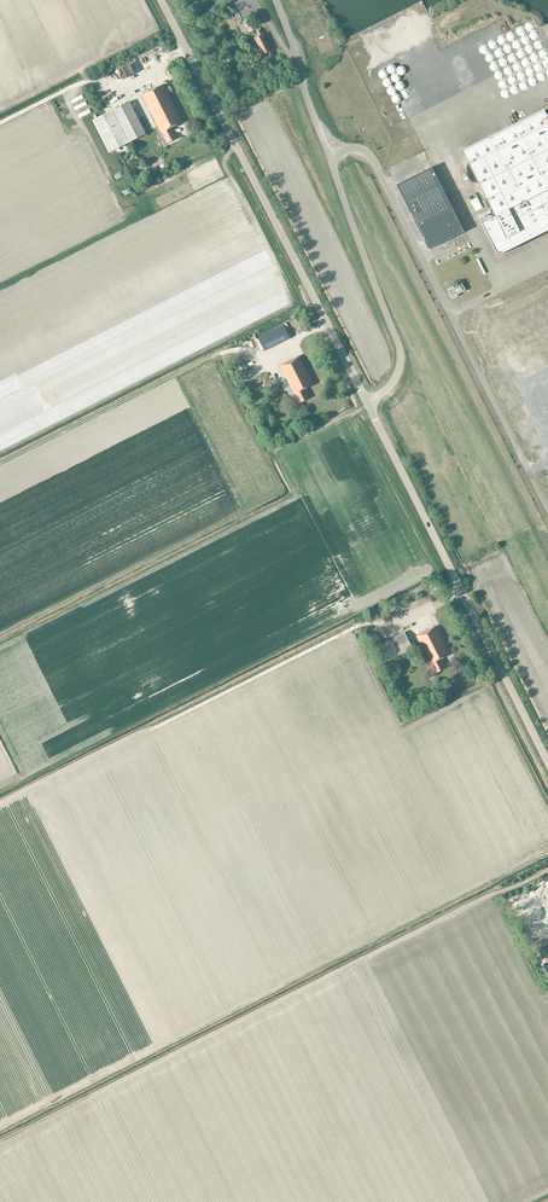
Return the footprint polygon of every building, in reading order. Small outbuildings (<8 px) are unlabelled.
[(256,29),(254,25),(251,18),(244,22),(249,33),(256,29)] [(259,46),(266,42),(260,30),(259,28),(256,30),(259,36),(255,38),(256,41),(254,42),(257,47),(259,46)] [(266,42),(259,46),(263,54),(267,52),(269,57),(273,55),(266,42)] [(278,66),(279,68),(284,65),(278,55),(272,58),(276,65),(277,64),(278,66)] [(174,134),(170,127),(182,122),(164,85),(142,95),(161,133),(162,133),(167,143),(177,139),(174,134)] [(82,95),(71,101),(72,104),(84,98),(82,95)] [(87,105),(85,101),(74,107),(76,110),(87,105)] [(116,152),(119,150),(118,148),(146,134),(130,102),(92,120),(109,153),(115,150),(116,152)] [(89,109),(78,115),(80,118),(91,112),(89,109)] [(544,110),(462,152),(494,217),(482,223),(498,256),(547,231),(547,118),(544,110)] [(464,232),(440,184),(432,167),(396,185),(428,250),(464,232)] [(462,283),(449,290),(452,297),(466,291),(462,283)] [(258,337),(264,351),(290,338),(283,325),(258,337)] [(295,394),(300,403),(309,398),(304,388),(313,384),(299,356),(280,366),(294,394),(295,394)] [(236,364),(242,374),(247,372),(242,361),(236,364)] [(435,626),(416,636),(430,663),(427,665),(432,675),(436,673),(445,668),(440,659),(449,655),(435,626)] [(379,644),(377,646),(385,662),(413,649),(404,632),(384,642),(380,634),(375,636),(379,644)]
